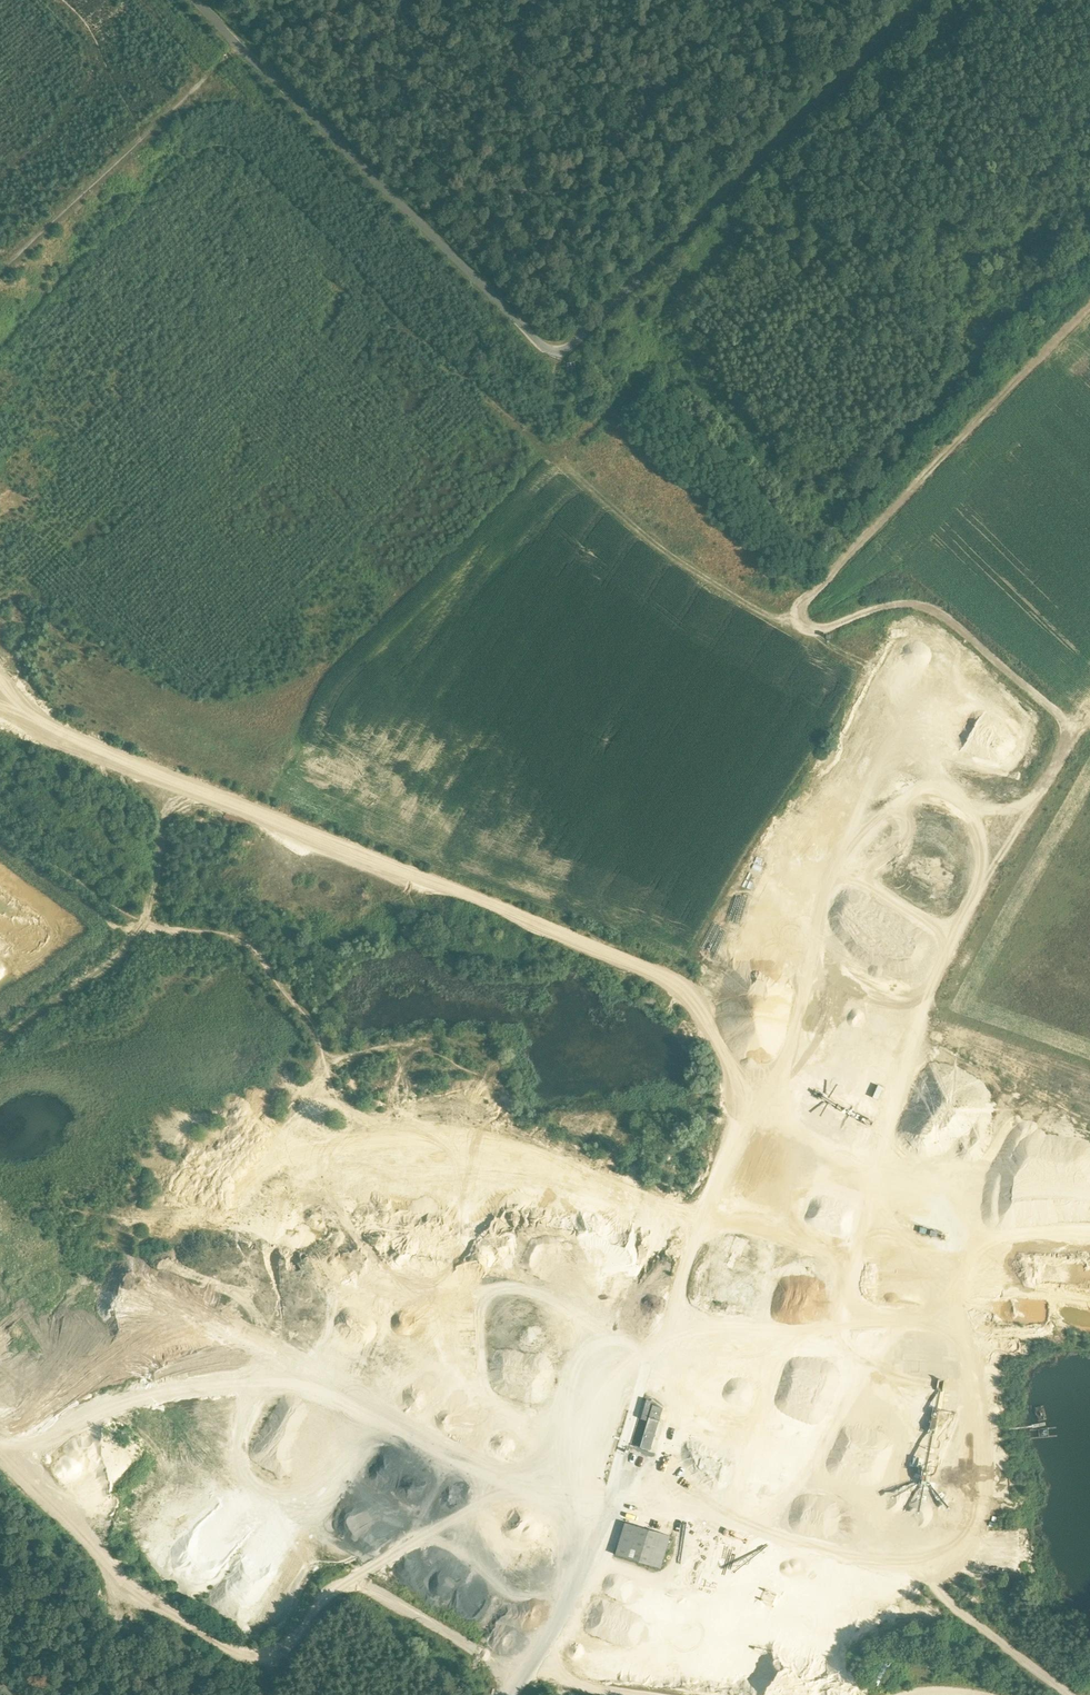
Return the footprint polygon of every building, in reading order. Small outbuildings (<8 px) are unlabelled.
[(651,1405),(648,1417),(656,1420),(660,1408),(651,1405)] [(639,1446),(648,1449),(656,1420),(648,1417),(639,1446)] [(638,1419),(632,1443),(639,1445),(645,1421),(638,1419)] [(623,1521),(614,1553),(627,1557),(637,1525),(623,1521)] [(669,1535),(637,1525),(627,1557),(659,1567),(669,1535)]
